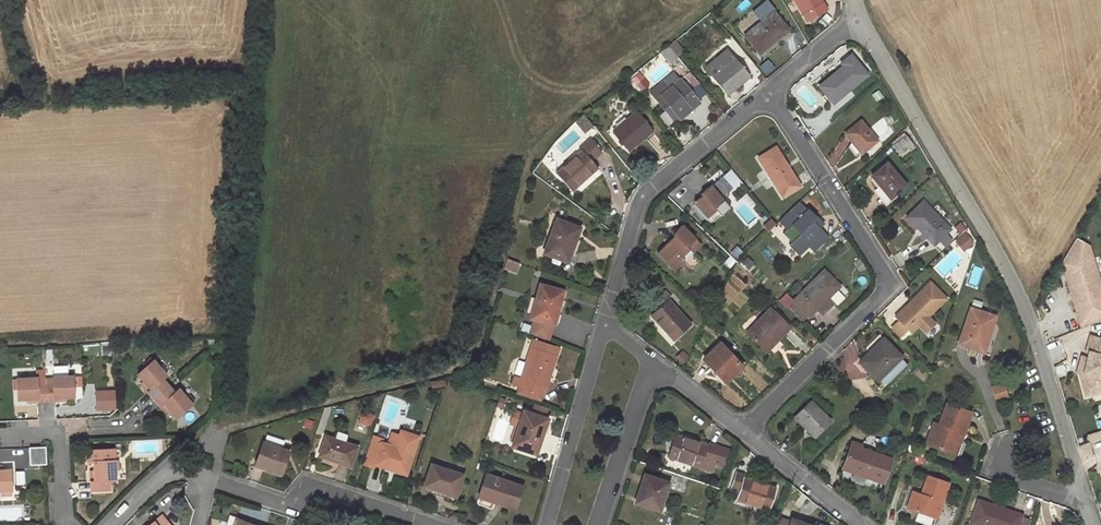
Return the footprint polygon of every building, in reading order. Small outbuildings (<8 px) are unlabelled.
[(808,21),(826,10),(821,0),(795,0),(808,21)] [(760,53),(777,39),(774,37),(779,33),(781,35),(788,29),(773,12),(745,36),(760,53)] [(722,15),(718,19),(722,24),(727,20),(722,15)] [(669,46),(660,52),(669,64),(677,56),(669,46)] [(727,95),(750,76),(727,49),(717,58),(724,67),(712,77),(727,95)] [(853,55),(818,85),(834,103),(869,74),(853,55)] [(650,93),(664,109),(668,106),(679,119),(700,103),(680,80),(669,89),(663,82),(650,93)] [(697,84),(690,89),(696,98),(704,92),(697,84)] [(675,123),(679,119),(668,106),(664,109),(675,123)] [(636,113),(613,131),(629,150),(652,132),(636,113)] [(583,114),(575,121),(582,130),(590,122),(583,114)] [(861,121),(846,134),(861,153),(877,140),(861,121)] [(590,122),(582,130),(586,134),(594,127),(590,122)] [(581,152),(556,174),(572,191),(598,168),(591,160),(600,152),(590,140),(579,150),(581,152)] [(776,148),(759,159),(782,196),(799,185),(776,148)] [(871,176),(882,189),(890,199),(905,186),(887,163),(871,176)] [(702,196),(693,204),(711,223),(720,215),(714,208),(729,196),(718,182),(712,187),(711,186),(701,195),(702,196)] [(885,203),(890,199),(882,189),(877,194),(885,203)] [(934,244),(938,241),(945,234),(950,229),(923,202),(908,217),(934,244)] [(793,225),(801,233),(810,242),(807,245),(814,251),(828,237),(819,228),(823,223),(817,217),(815,218),(807,210),(793,225)] [(556,220),(544,252),(567,261),(578,229),(556,220)] [(673,237),(657,253),(674,271),(700,245),(681,226),(672,235),(673,237)] [(799,236),(807,245),(810,242),(801,233),(799,236)] [(951,240),(945,234),(938,241),(945,247),(951,240)] [(956,242),(963,251),(973,243),(966,234),(956,242)] [(1076,238),(1060,265),(1079,328),(1100,322),(1100,282),(1090,245),(1076,238)] [(507,259),(504,267),(515,271),(518,262),(507,259)] [(859,260),(855,264),(861,271),(865,267),(859,260)] [(809,316),(816,309),(827,297),(839,286),(824,271),(794,301),(809,316)] [(946,299),(930,283),(895,317),(899,322),(893,329),(899,336),(906,329),(911,333),(919,325),(928,316),(946,299)] [(539,285),(530,318),(553,324),(563,291),(539,285)] [(657,306),(650,316),(674,340),(691,325),(668,300),(671,297),(665,291),(652,301),(657,306)] [(832,303),(827,297),(816,309),(821,314),(832,303)] [(770,309),(747,333),(766,351),(789,328),(770,309)] [(958,343),(979,350),(986,331),(990,333),(995,317),(970,309),(958,343)] [(919,325),(926,332),(935,323),(928,316),(919,325)] [(986,331),(979,350),(983,351),(990,333),(986,331)] [(1081,373),(1087,396),(1100,392),(1100,339),(1093,337),(1088,352),(1091,353),(1089,359),(1085,373),(1081,373)] [(882,338),(874,347),(877,349),(885,341),(882,338)] [(521,378),(518,386),(543,394),(546,384),(540,382),(542,375),(548,377),(558,347),(534,339),(521,378)] [(874,347),(859,362),(877,380),(878,378),(882,382),(888,384),(906,367),(904,362),(899,358),(901,356),(885,341),(877,349),(874,347)] [(720,343),(703,359),(725,383),(742,367),(720,343)] [(682,353),(676,358),(681,364),(686,359),(682,353)] [(1089,359),(1083,358),(1079,373),(1081,373),(1085,373),(1089,359)] [(146,392),(153,399),(159,406),(162,403),(169,411),(176,419),(191,405),(177,389),(173,393),(161,380),(165,376),(152,361),(136,375),(150,390),(146,392)] [(468,368),(465,376),(471,378),(474,370),(468,368)] [(546,384),(548,377),(542,375),(540,382),(546,384)] [(512,384),(518,386),(521,378),(514,376),(512,384)] [(51,386),(44,386),(36,386),(36,379),(15,380),(16,401),(25,400),(36,400),(36,403),(53,402),(53,399),(63,398),(73,398),(72,378),(51,378),(51,386)] [(150,390),(143,382),(140,385),(146,392),(150,390)] [(990,387),(994,402),(1007,398),(1003,383),(990,387)] [(810,401),(794,417),(816,438),(831,422),(810,401)] [(169,411),(162,403),(159,406),(166,414),(169,411)] [(545,413),(547,407),(535,403),(533,409),(545,413)] [(960,440),(970,412),(946,404),(940,425),(933,422),(926,443),(960,456),(964,443),(963,441),(960,440)] [(524,411),(512,446),(535,454),(547,419),(524,411)] [(362,412),(359,423),(369,426),(373,415),(362,412)] [(397,435),(416,441),(417,437),(398,431),(397,435)] [(350,467),(350,466),(356,449),(357,446),(344,442),(346,436),(345,434),(338,432),(336,433),(334,439),(325,436),(319,456),(350,467)] [(372,436),(362,464),(373,468),(374,464),(405,474),(416,441),(397,435),(391,433),(386,445),(381,443),(382,439),(372,436)] [(687,462),(688,463),(698,466),(701,467),(701,465),(703,459),(714,462),(716,463),(721,448),(707,443),(707,445),(674,435),(667,456),(678,459),(671,461),(678,468),(682,469),(685,467),(687,462)] [(852,442),(843,469),(883,483),(891,459),(860,448),(861,445),(852,442)] [(262,443),(255,466),(281,474),(289,451),(262,443)] [(44,446),(27,447),(28,465),(44,464),(44,446)] [(731,451),(721,448),(716,463),(726,466),(731,451)] [(358,449),(356,449),(350,466),(352,467),(358,449)] [(92,472),(92,482),(88,482),(89,492),(108,491),(108,482),(113,482),(112,451),(86,451),(86,463),(92,463),(92,472)] [(712,469),(714,462),(703,459),(701,465),(712,469)] [(431,465),(424,486),(455,497),(462,475),(431,465)] [(12,492),(11,471),(0,472),(0,492),(12,492)] [(736,471),(730,489),(739,492),(737,496),(736,501),(769,510),(776,488),(743,477),(744,474),(736,471)] [(486,474),(478,497),(494,502),(514,509),(516,501),(517,501),(519,495),(522,486),(486,474)] [(639,492),(635,503),(659,511),(669,483),(647,476),(641,493),(639,492)] [(912,496),(907,509),(935,519),(948,484),(927,476),(921,495),(920,498),(912,496)] [(494,502),(478,497),(476,502),(477,504),(490,508),(493,507),(494,502)] [(971,522),(981,524),(1028,524),(1029,520),(1020,517),(1021,515),(979,501),(971,522)] [(150,524),(170,524),(162,516),(150,524)]
